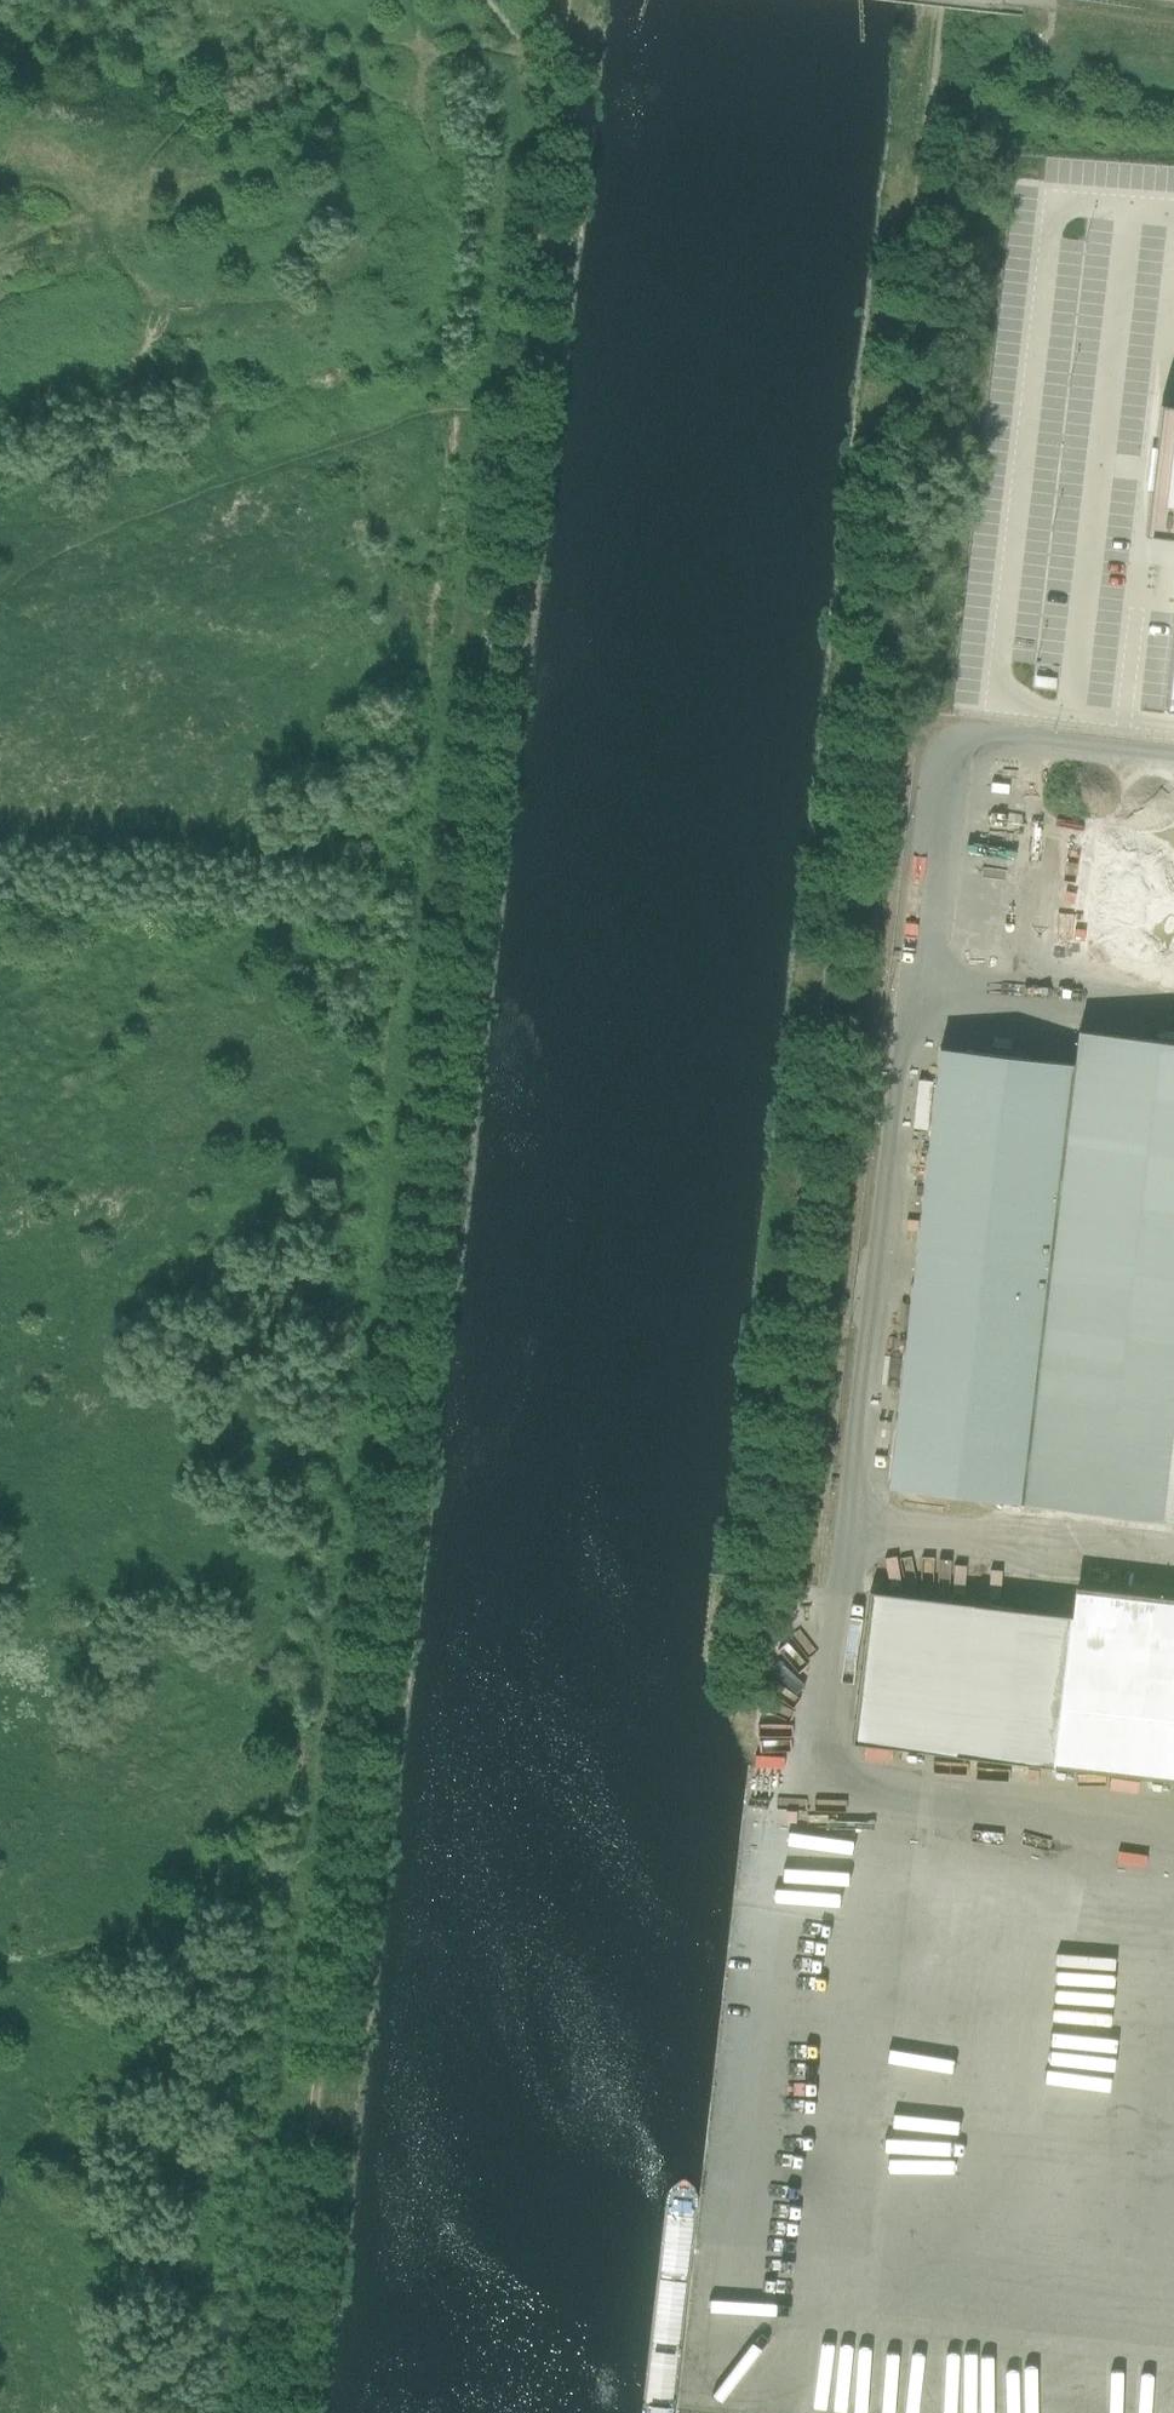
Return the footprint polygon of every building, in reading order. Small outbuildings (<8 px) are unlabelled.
[(1141,535),(1149,536),(1173,539),(1173,406),(1164,405),(1156,404),(1141,535)] [(1163,710),(1173,711),(1173,620),(1163,710)] [(991,981),(1092,978),(1090,894),(1009,897),(1009,910),(989,911),(991,981)] [(1078,1031),(1074,1065),(937,1048),(886,1486),(1173,1520),(1173,1042),(1078,1031)] [(851,1743),(955,1756),(956,1751),(1053,1763),(1053,1767),(1173,1781),(1173,1598),(1094,1588),(1072,1606),(1071,1616),(869,1592),(851,1743)]
